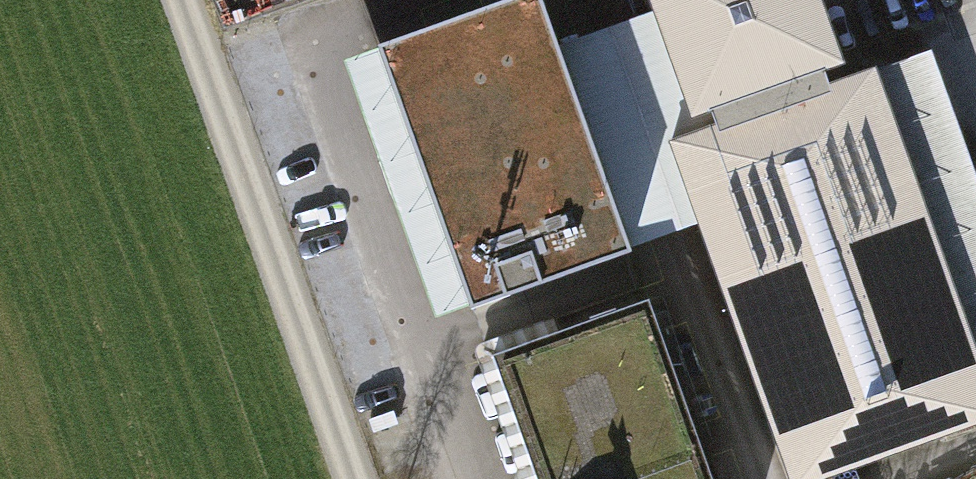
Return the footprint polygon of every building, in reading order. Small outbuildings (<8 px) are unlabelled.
[(343,60),(435,318),(469,306),(470,309),(630,252),(628,247),(557,45),(541,0),(513,0),(343,60)] [(790,478),(819,478),(975,424),(975,355),(874,70),(824,88),(816,65),(831,60),(810,0),(660,0),(663,8),(698,106),(714,100),(723,124),(671,143),(699,222),(790,478)] [(663,8),(557,45),(628,247),(699,222),(671,143),(723,124),(714,100),(698,106),(663,8)] [(874,70),(975,355),(975,182),(929,50),(874,70)] [(473,345),(521,478),(712,478),(648,300),(616,311),(615,308),(589,318),(590,320),(561,331),(555,316),(473,345)]
